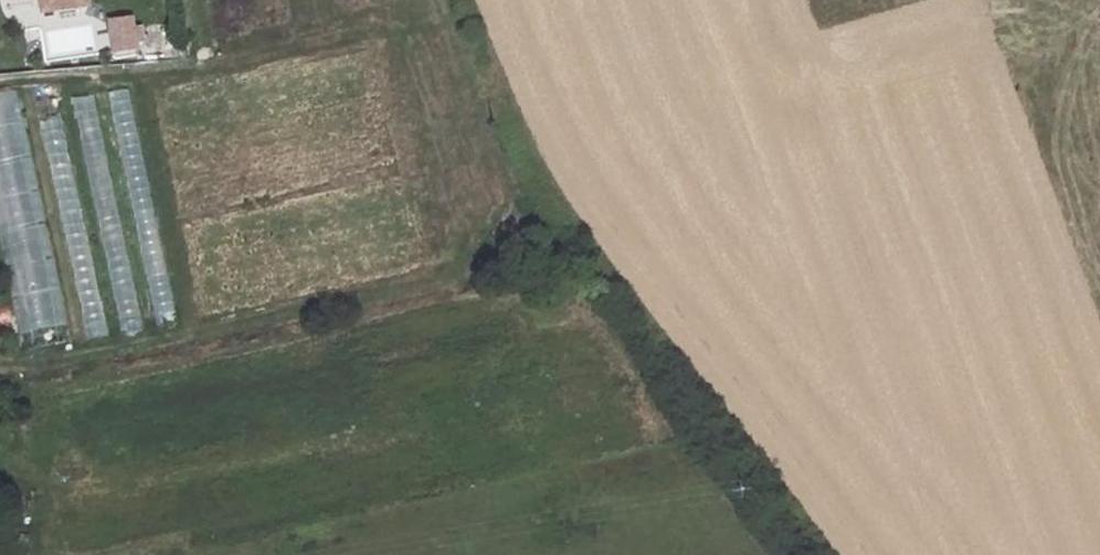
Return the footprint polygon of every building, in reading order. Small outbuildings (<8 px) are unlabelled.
[(139,49),(139,16),(107,17),(108,49),(139,49)] [(14,353),(64,345),(21,89),(0,93),(0,265),(14,353)] [(36,107),(48,141),(84,128),(79,116),(92,112),(85,90),(36,107)]
